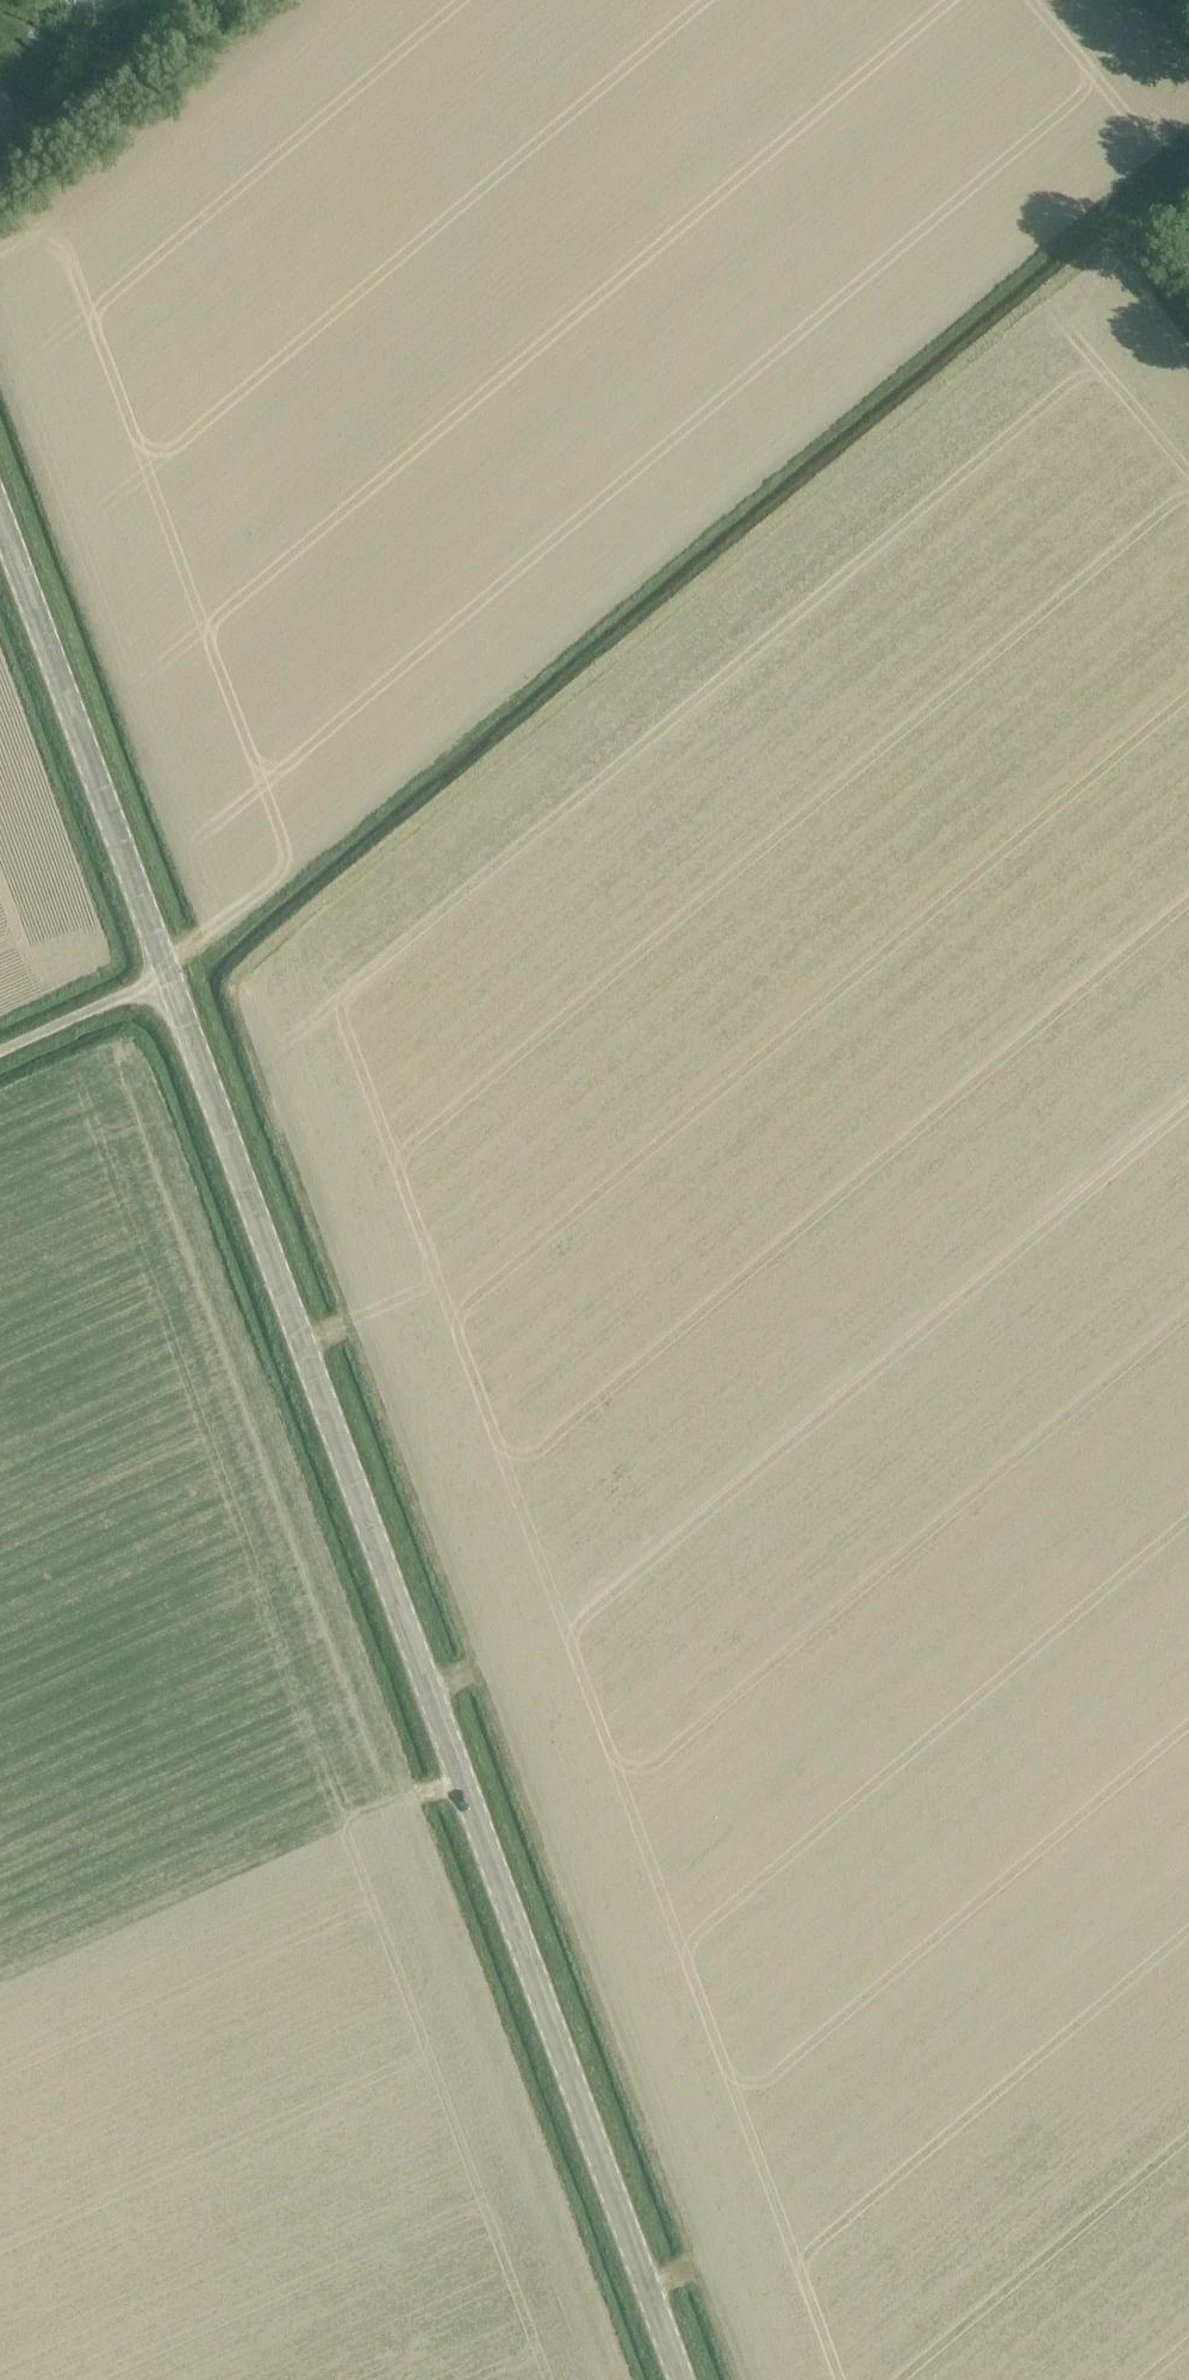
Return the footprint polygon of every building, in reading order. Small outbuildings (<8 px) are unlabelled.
[(1179,254),(1188,265),(1188,246),(1179,254)]
